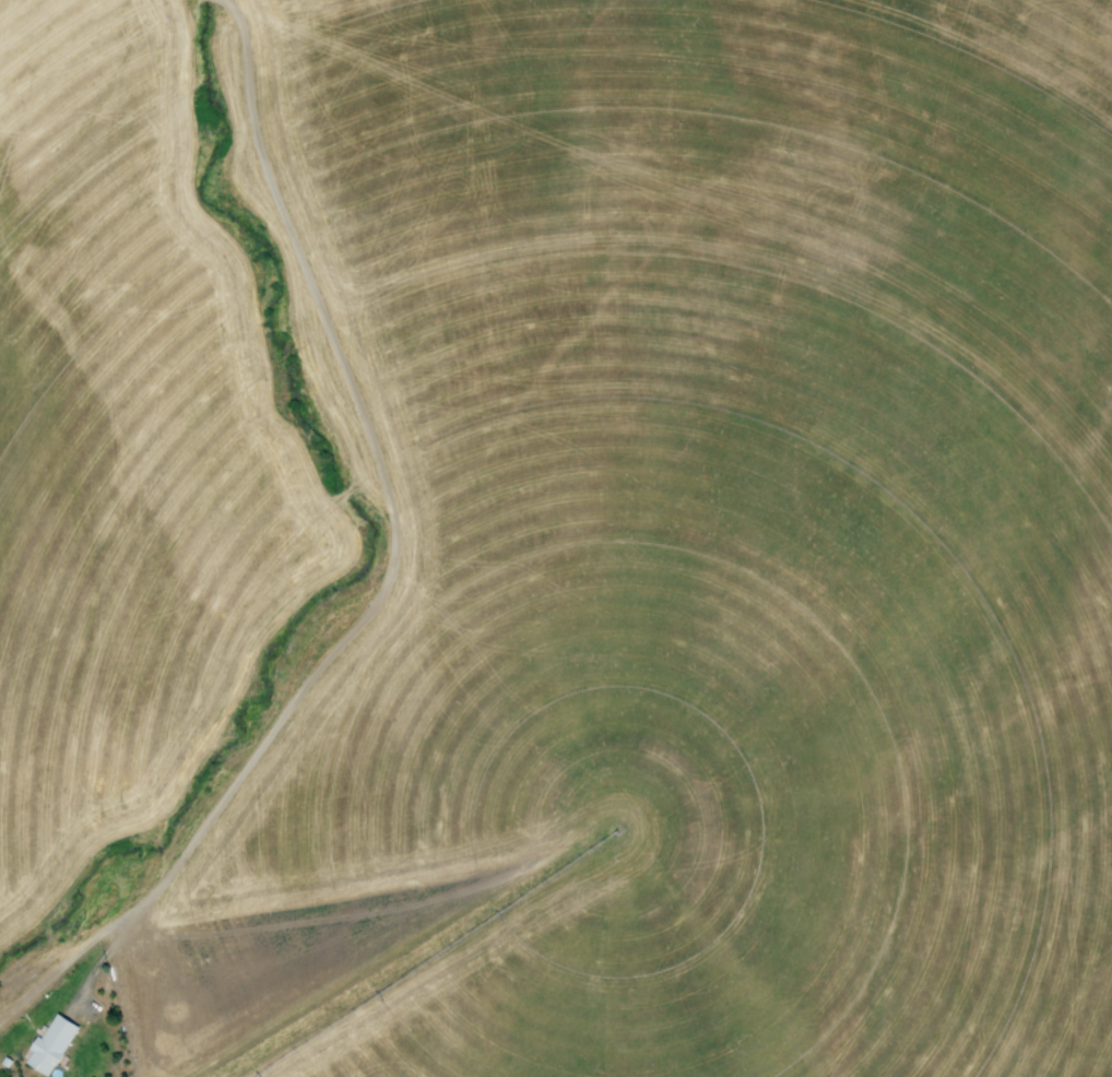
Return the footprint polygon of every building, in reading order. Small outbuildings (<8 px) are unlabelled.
[(49,1012),(22,1064),(47,1076),(48,1076),(75,1026),(49,1012)]
